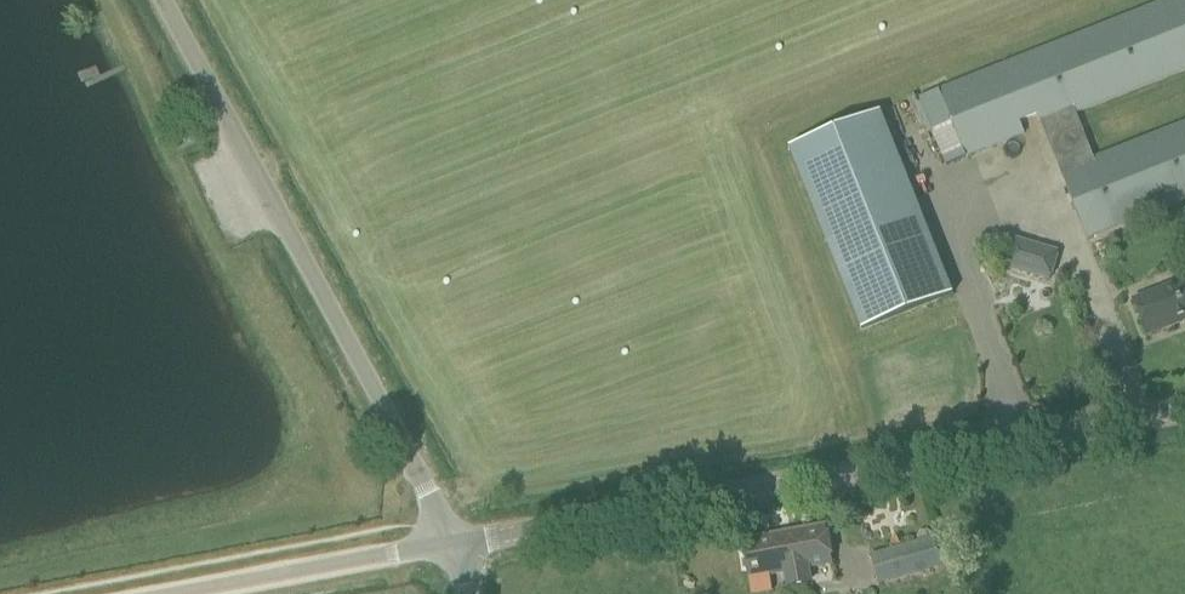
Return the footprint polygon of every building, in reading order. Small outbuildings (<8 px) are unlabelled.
[(1019,58),(1018,57),(919,98),(946,165),(974,155),(1025,135),(1020,122),(1041,113),(1043,119),(1063,169),(1091,238),(1184,201),(1184,121),(1095,156),(1078,112),(1184,69),(1184,0),(1164,0),(1019,58)] [(948,295),(877,114),(797,147),(866,327),(948,295)] [(189,132),(176,138),(181,149),(194,143),(189,132)] [(1028,274),(1037,246),(1010,238),(1002,266),(1028,274)] [(1037,246),(1028,274),(1048,281),(1057,252),(1037,246)] [(1182,283),(1135,302),(1148,336),(1184,321),(1184,282),(1182,283)] [(742,542),(746,566),(749,579),(792,571),(795,587),(811,584),(808,568),(832,563),(826,527),(742,542)] [(871,554),(878,578),(879,585),(938,566),(937,560),(931,537),(871,554)]
